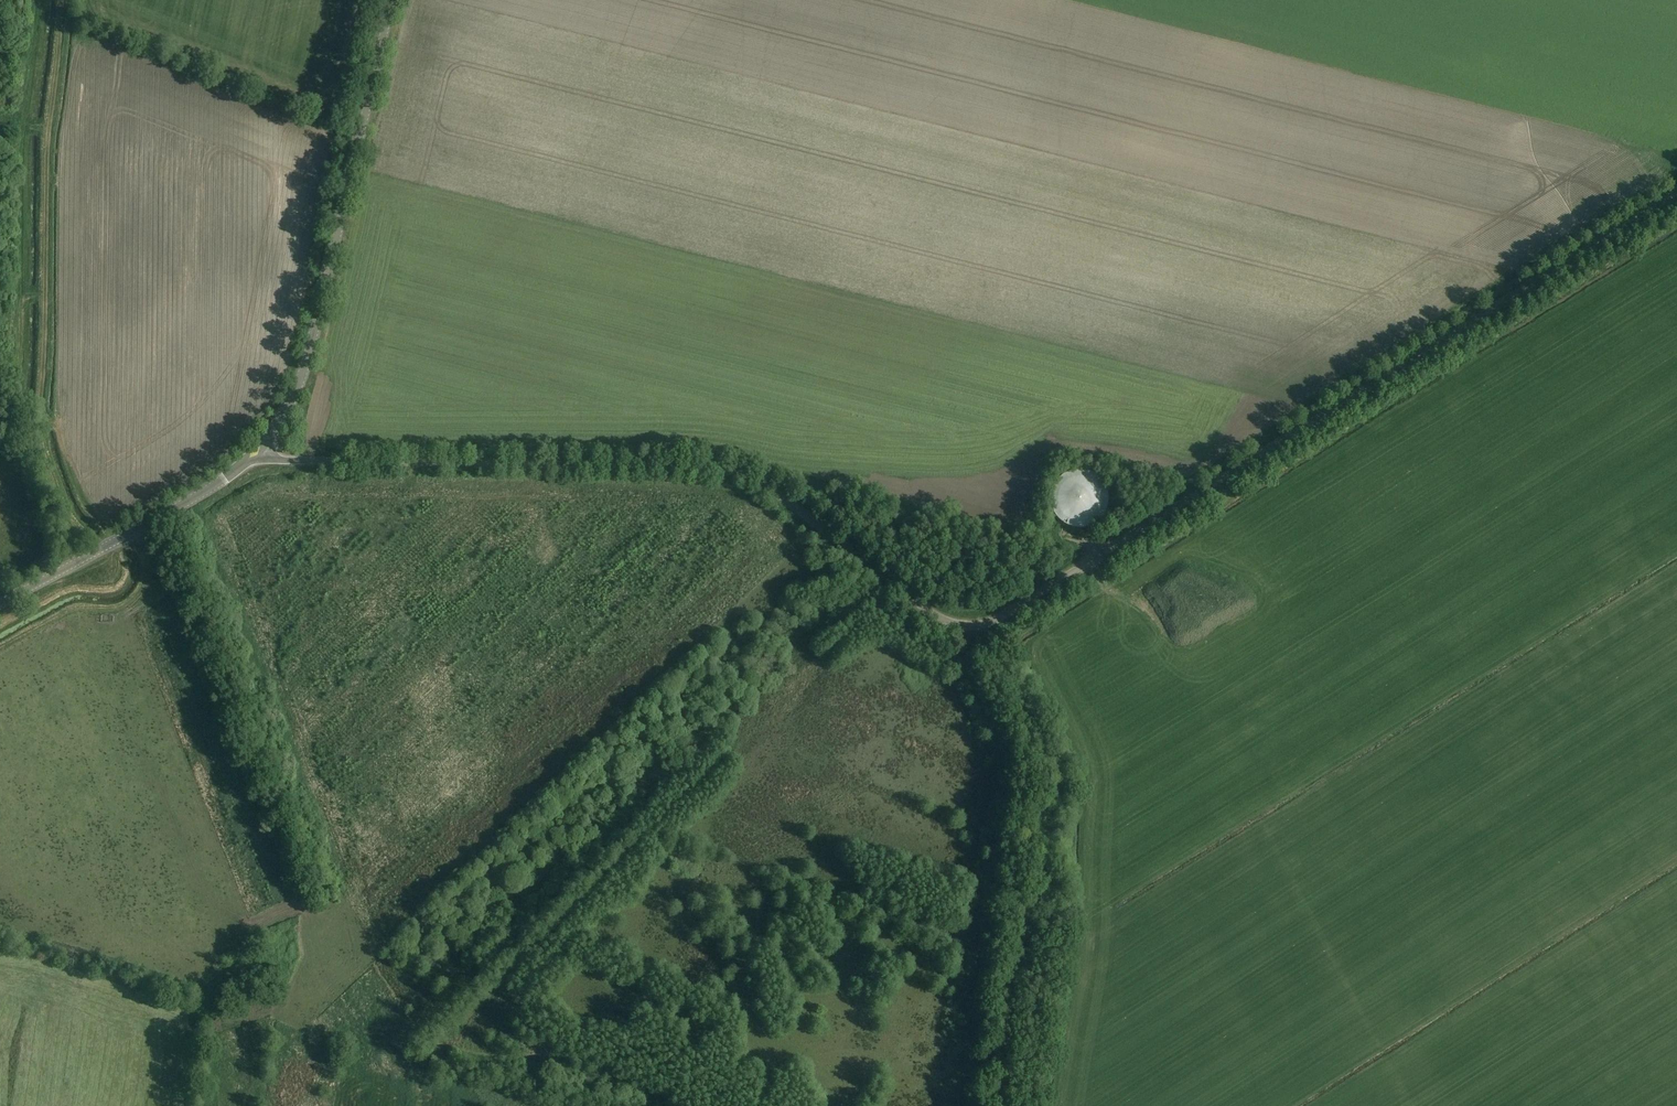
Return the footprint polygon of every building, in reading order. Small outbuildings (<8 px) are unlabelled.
[(1069,472),(1058,480),(1052,492),(1052,506),(1058,518),(1070,526),(1083,527),(1096,522),(1106,512),(1109,499),(1105,485),(1096,475),(1083,470),(1069,472)]
